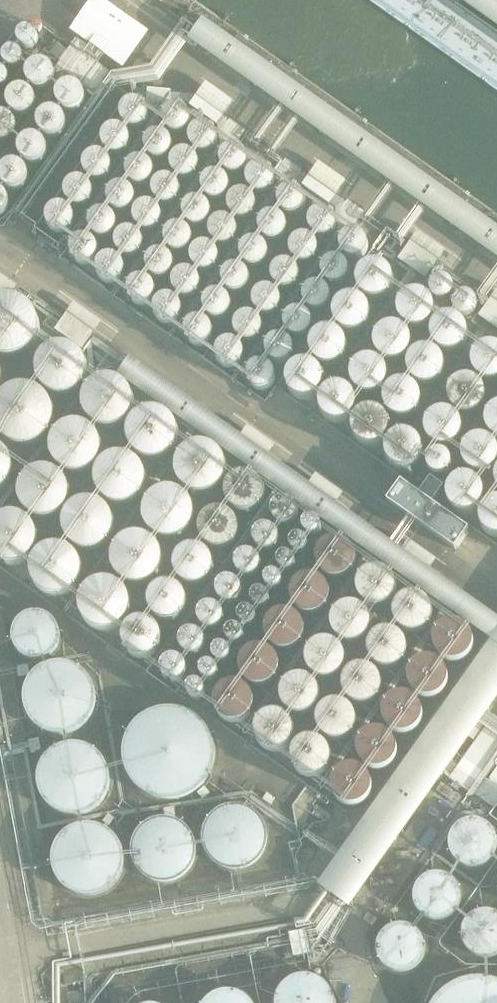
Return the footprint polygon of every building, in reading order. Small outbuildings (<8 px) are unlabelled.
[(76,20),(133,59),(155,27),(116,0),(89,0),(76,20)] [(202,21),(188,42),(380,169),(376,175),(444,220),(462,193),(202,21)] [(16,44),(17,50),(22,53),(28,54),(33,50),(35,45),(33,39),(28,36),(22,36),(18,39),(16,44)] [(68,54),(63,51),(56,64),(100,88),(112,66),(72,45),(68,54)] [(1,65),(3,71),(7,74),(13,75),(18,71),(20,66),(18,60),(14,57),(8,57),(3,60),(1,65)] [(25,78),(25,85),(29,91),(35,94),(42,94),(48,90),(51,84),(51,77),(47,71),(41,68),(34,68),(28,72),(25,78)] [(220,123),(235,99),(207,81),(191,105),(220,123)] [(55,99),(56,106),(60,112),(66,115),(73,115),(79,111),(82,105),(82,98),(78,92),(71,89),(64,89),(59,93),(55,99)] [(5,105),(6,112),(10,118),(16,121),(23,120),(29,117),(32,110),(32,103),(28,97),(21,94),(14,95),(8,99),(5,105)] [(121,118),(122,125),(126,131),(132,134),(139,133),(145,129),(148,123),(148,116),(144,110),(137,107),(130,107),(124,111),(121,118)] [(163,123),(163,130),(167,136),(173,139),(180,139),(186,135),(189,128),(189,121),(185,116),(179,112),(172,113),(166,117),(163,123)] [(36,126),(36,133),(40,139),(46,142),(53,141),(59,138),(62,131),(62,124),(58,118),(52,115),(45,116),(39,120),(36,126)] [(5,147),(11,143),(14,137),(13,130),(9,124),(3,121),(0,121),(0,147),(5,147)] [(189,142),(190,149),(193,155),(200,158),(207,158),(213,154),(216,147),(215,140),(211,135),(205,131),(198,132),(192,136),(189,142)] [(101,145),(101,152),(105,157),(112,161),(119,160),(124,156),(128,150),(127,143),(123,137),(117,134),(110,134),(104,138),(101,145)] [(144,150),(145,157),(149,163),(155,166),(162,166),(168,162),(171,156),(170,149),(167,143),(160,140),(153,140),(147,144),(144,150)] [(17,154),(17,160),(22,166),(28,169),(35,169),(41,164),(44,158),(43,150),(38,145),(31,142),(25,144),(20,148),(17,154)] [(221,165),(221,172),(225,178),(231,181),(238,180),(244,176),(247,170),(247,163),(243,157),(237,154),(229,155),(224,158),(221,165)] [(169,169),(170,176),(174,182),(180,185),(187,185),(193,181),(196,174),(196,167),(192,162),(185,158),(178,159),(173,163),(169,169)] [(83,171),(83,178),(87,184),(94,187),(101,187),(107,183),(110,177),(109,170),(105,164),(99,161),(92,161),(86,165),(83,171)] [(125,177),(125,184),(129,190),(136,193),(143,192),(148,189),(152,182),(151,175),(147,169),(141,166),(134,167),(128,171),(125,177)] [(3,192),(9,195),(16,194),(22,190),(25,184),(25,177),(21,171),(14,168),(7,169),(1,172),(0,175),(0,188),(3,192)] [(247,183),(247,190),(251,196),(258,199),(265,199),(270,195),(274,189),(273,182),(269,176),(263,173),(256,173),(250,177),(247,183)] [(201,191),(201,198),(205,204),(211,207),(219,207),(224,203),(228,196),(227,189),(223,183),(217,180),(210,181),(204,185),(201,191)] [(151,195),(152,202),(156,208),(162,211),(169,211),(175,207),(178,200),(178,193),(174,188),(167,184),(160,185),(154,189),(151,195)] [(64,198),(65,205),(69,211),(75,214),(82,214),(88,210),(91,203),(91,196),(87,191),(80,187),(73,188),(67,192),(64,198)] [(106,203),(106,210),(110,216),(117,219),(124,219),(129,215),(133,208),(132,201),(128,196),(122,192),(115,193),(109,197),(106,203)] [(277,205),(278,212),(282,218),(288,221),(295,221),(301,217),(304,211),(304,204),(300,198),(293,195),(286,195),(281,199),(277,205)] [(228,209),(229,216),(232,222),(239,225),(246,224),(252,220),(255,214),(254,207),(250,201),(244,198),(237,199),(231,202),(228,209)] [(182,217),(182,224),(186,230),(192,233),(199,232),(205,229),(208,222),(208,215),(204,209),(198,206),(191,207),(185,211),(182,217)] [(132,223),(133,230),(137,236),(143,239),(150,238),(156,234),(159,228),(158,221),(155,215),(148,212),(141,213),(135,216),(132,223)] [(45,225),(45,232),(49,238),(55,241),(62,241),(68,237),(71,230),(71,223),(67,218),(61,214),(54,215),(48,219),(45,225)] [(309,228),(309,234),(313,240),(319,243),(326,243),(332,239),(335,233),(335,226),(331,220),(325,217),(318,217),(312,221),(309,228)] [(88,229),(88,236),(92,242),(98,245),(106,244),(111,240),(114,234),(114,227),(110,221),(104,218),(97,219),(91,223),(88,229)] [(259,232),(259,239),(263,245),(269,248),(276,248),(282,244),(285,237),(285,231),(281,225),(275,222),(268,222),(262,226),(259,232)] [(209,236),(209,243),(213,249),(220,252),(227,252),(232,248),(236,241),(235,235),(231,229),(225,226),(218,226),(212,230),(209,236)] [(163,243),(164,250),(168,256),(174,259),(181,259),(187,255),(190,249),(190,242),(186,236),(179,233),(172,233),(167,237),(163,243)] [(496,255),(496,236),(488,249),(496,255)] [(114,248),(114,255),(118,261),(124,264),(131,264),(137,260),(140,254),(140,247),(136,241),(130,238),(123,238),(117,242),(114,248)] [(341,249),(341,256),(345,262),(351,265),(358,264),(364,260),(367,254),(367,247),(363,241),(356,238),(349,239),(344,243),(341,249)] [(289,253),(289,260),(293,266),(300,269),(307,269),(312,265),(316,259),(315,252),(311,246),(305,243),(298,243),(292,247),(289,253)] [(68,256),(69,263),(73,269),(79,272),(86,271),(92,267),(95,261),(94,254),(91,248),(84,245),(77,245),(71,249),(68,256)] [(240,258),(240,265),(244,271),(250,274),(257,273),(263,270),(266,263),(266,256),(262,250),(256,247),(249,248),(243,252),(240,258)] [(190,263),(191,270),(194,275),(201,279),(208,278),(214,274),(217,268),(216,261),(212,255),(206,252),(199,252),(193,256),(190,263)] [(145,269),(145,276),(149,282),(155,285),(162,284),(168,281),(171,274),(171,267),(167,261),(161,258),(154,259),(148,263),(145,269)] [(95,275),(95,282),(99,288),(105,291),(112,290),(118,286),(121,280),(121,273),(117,267),(111,264),(104,264),(98,268),(95,275)] [(321,275),(321,282),(325,288),(332,291),(339,291),(345,287),(348,280),(347,273),(343,267),(337,264),(330,265),(324,269),(321,275)] [(271,280),(271,287),(275,292),(281,296),(288,295),(294,291),(297,285),(297,278),(293,272),(287,269),(280,269),(274,273),(271,280)] [(360,304),(367,310),(375,312),(383,310),(390,305),(394,299),(395,291),(392,283),(386,276),(378,273),(370,274),(362,279),(357,286),(357,295),(360,304)] [(221,285),(221,292),(225,298),(231,301),(238,300),(244,296),(247,290),(247,283),(243,277),(237,274),(229,275),(224,278),(221,285)] [(172,289),(172,296),(176,302),(182,305),(189,305),(195,301),(198,295),(198,288),(194,282),(188,279),(181,279),(175,283),(172,289)] [(17,339),(27,335),(35,328),(40,319),(41,309),(39,298),(33,289),(25,283),(15,280),(4,280),(0,282),(0,338),(7,340),(17,339)] [(126,294),(127,301),(130,307),(137,310),(144,310),(150,306),(153,300),(152,293),(148,287),(142,284),(135,284),(129,288),(126,294)] [(301,301),(301,308),(305,314),(312,317),(319,316),(325,313),(328,306),(327,299),(323,293),(317,290),(310,291),(304,295),(301,301)] [(253,306),(253,313),(257,319),(264,322),(271,322),(277,318),(280,312),(279,305),(275,299),(269,296),(262,296),(256,300),(253,306)] [(203,310),(203,317),(207,322),(213,325),(221,325),(226,321),(229,315),(229,308),(225,302),(219,299),(212,299),(206,303),(203,310)] [(400,333),(407,339),(415,341),(423,339),(430,334),(434,327),(435,319),(432,311),(426,305),(418,302),(410,303),(402,308),(397,315),(397,324),(400,333)] [(154,314),(154,321),(158,327),(165,330),(172,329),(177,325),(181,319),(180,312),(176,306),(170,303),(163,304),(157,307),(154,314)] [(336,339),(343,344),(351,346),(359,345),(366,340),(370,333),(371,325),(368,317),(362,311),(354,308),(346,309),(338,313),(333,321),(332,330),(336,339)] [(283,328),(283,335),(287,341),(294,344),(301,343),(307,339),(310,333),(309,326),(305,320),(299,317),(292,318),(286,322),(283,328)] [(234,332),(234,339),(238,345),(244,348),(251,348),(257,344),(260,337),(260,330),(256,324),(250,321),(243,322),(237,326),(234,332)] [(37,350),(38,360),(44,369),(52,375),(62,378),(72,377),(81,372),(87,364),(90,354),(89,343),(84,334),(76,328),(66,325),(55,327),(46,332),(40,340),(37,350)] [(183,337),(183,344),(187,350),(194,353),(201,353),(206,349),(210,343),(209,336),(205,330),(199,327),(192,327),(186,331),(183,337)] [(435,359),(442,365),(450,366),(458,365),(465,360),(469,353),(470,345),(467,337),(461,331),(453,328),(445,329),(437,334),(432,341),(432,350),(435,359)] [(377,368),(385,374),(392,376),(400,374),(407,370),(411,363),(412,355),(409,347),(404,341),(396,338),(387,338),(379,343),(375,351),(374,360),(377,368)] [(312,372),(319,378),(327,380),(335,378),(341,374),(346,367),(346,359),(344,351),(338,345),(330,342),(322,342),(314,347),(309,355),(308,364),(312,372)] [(264,354),(265,361),(269,367),(275,370),(282,369),(288,365),(291,359),(290,352),(286,346),(280,343),(273,344),(267,348),(264,354)] [(214,359),(215,366),(219,372),(225,375),(232,375),(238,371),(241,365),(240,358),(237,352),(230,349),(223,349),(217,353),(214,359)] [(84,380),(86,391),(91,400),(99,406),(109,409),(119,408),(128,402),(134,394),(137,385),(136,374),(131,365),(123,359),(113,356),(103,357),(94,362),(87,370),(84,380)] [(482,392),(490,394),(496,393),(496,358),(493,356),(484,357),(477,361),(472,369),(471,378),(475,387),(482,392)] [(409,391),(416,397),(424,399),(432,398),(439,393),(443,386),(444,378),(441,370),(435,364),(428,361),(419,362),(411,366),(406,374),(406,383),(409,391)] [(34,426),(43,422),(51,415),(56,406),(58,395),(55,385),(50,376),(41,370),(31,367),(21,367),(11,371),(3,378),(0,384),(0,409),(5,417),(13,423),(23,426),(34,426)] [(351,400),(358,406),(366,408),(374,406),(381,402),(385,395),(386,387),(383,379),(377,372),(369,369),(361,370),(353,375),(348,382),(348,392),(351,400)] [(246,381),(246,388),(250,394),(257,397),(264,396),(270,392),(273,386),(272,379),(268,373),(262,370),(255,370),(249,375),(246,381)] [(288,405),(295,411),(303,412),(311,411),(317,406),(321,399),(322,391),(320,383),(314,377),(306,374),(298,375),(290,379),(285,387),(284,396),(288,405)] [(128,413),(129,424),(135,433),(143,440),(154,443),(165,441),(174,434),(180,425),(181,414),(178,404),(173,397),(166,393),(158,390),(150,390),(140,394),(132,402),(128,413)] [(451,422),(458,428),(466,430),(474,429),(481,424),(485,417),(486,409),(483,401),(477,395),(470,392),(461,392),(453,397),(448,405),(448,414),(451,422)] [(386,424),(393,430),(401,432),(409,430),(415,426),(420,419),(421,411),(418,403),(412,396),(404,393),(396,394),(388,399),(383,406),(382,416),(386,424)] [(321,429),(328,435),(336,437),(344,435),(351,431),(355,424),(356,416),(353,408),(347,401),(339,398),(331,399),(323,404),(318,411),(318,421),(321,429)] [(53,428),(54,438),(59,447),(67,454),(77,457),(87,455),(96,450),(103,442),(105,432),(104,422),(99,413),(91,407),(81,404),(71,405),(62,410),(56,418),(53,428)] [(495,451),(496,452),(496,416),(489,420),(485,428),(484,437),(488,446),(495,451)] [(176,448),(177,458),(182,467),(190,473),(200,476),(210,475),(219,470),(226,462),(229,452),(227,442),(222,433),(214,426),(204,423),(194,425),(185,430),(179,438),(176,448)] [(354,454),(361,460),(369,462),(377,460),(384,456),(388,449),(389,441),(386,433),(380,427),(372,424),(364,424),(356,429),(351,437),(351,446),(354,454)] [(427,454),(434,460),(442,462),(450,461),(456,456),(460,449),(461,441),(459,433),(453,427),(445,424),(436,425),(429,429),(424,437),(423,446),(427,454)] [(7,469),(14,461),(17,451),(15,441),(10,432),(2,425),(0,425),(0,473),(7,469)] [(97,456),(98,467),(103,476),(112,483),(122,486),(133,484),(142,477),(148,468),(149,457),(146,447),(141,440),(134,436),(127,433),(118,433),(108,437),(101,445),(97,456)] [(388,475),(395,481),(403,483),(411,481),(418,477),(422,470),(423,462),(420,454),(414,448),(406,445),(398,445),(390,450),(385,458),(385,467),(388,475)] [(472,485),(480,487),(488,485),(495,481),(496,477),(496,458),(491,452),(483,449),(475,449),(467,454),(462,462),(462,471),(465,479),(472,485)] [(20,474),(22,484),(27,493),(35,499),(45,502),(55,501),(64,496),(70,488),(73,478),(72,468),(67,459),(59,452),(49,450),(39,451),(30,456),(23,464),(20,474)] [(266,479),(267,473),(266,466),(262,461),(257,456),(251,454),(244,454),(238,456),(233,459),(229,465),(227,471),(227,478),(230,484),(234,489),(240,492),(246,494),(253,493),(259,490),(263,485),(266,479)] [(144,492),(145,503),(150,512),(158,518),(168,521),(178,520),(187,515),(194,507),(196,497),(195,486),(190,477),(182,471),(172,468),(162,470),(153,475),(147,483),(144,492)] [(424,492),(436,499),(442,487),(430,480),(424,492)] [(65,505),(66,515),(71,524),(79,531),(89,533),(99,532),(108,527),(115,519),(118,509),(116,499),(111,490),(103,484),(93,481),(83,482),(74,487),(68,495),(65,505)] [(274,491),(274,498),(278,504),(285,507),(292,507),(297,503),(301,496),(300,489),(296,484),(290,481),(283,481),(277,485),(274,491)] [(450,518),(457,524),(465,526),(473,525),(479,520),(484,513),(485,505),(482,497),(476,491),(468,488),(460,489),(452,493),(447,501),(446,510),(450,518)] [(400,489),(385,510),(453,559),(468,538),(400,489)] [(240,516),(241,510),(239,503),(236,498),(231,494),(225,491),(218,491),(212,493),(206,497),(202,502),(201,508),(201,515),(203,521),(208,526),(213,529),(220,531),(226,530),(232,527),(237,522),(240,516)] [(2,545),(12,547),(22,546),(31,541),(38,533),(41,523),(39,513),(34,504),(26,498),(16,495),(6,496),(0,499),(0,543),(2,545)] [(305,507),(307,513),(311,516),(317,516),(322,513),(324,507),(322,502),(318,498),(312,498),(307,502),(305,507)] [(256,517),(256,524),(260,530),(266,533),(273,533),(279,529),(282,523),(282,516),(278,510),(272,507),(265,507),(259,511),(256,517)] [(489,549),(496,551),(496,513),(492,513),(484,518),(479,525),(478,534),(482,543),(489,549)] [(115,539),(116,549),(121,558),(130,565),(139,568),(150,566),(159,561),(165,553),(168,543),(167,533),(162,524),(154,518),(144,515),(133,516),(124,521),(118,529),(115,539)] [(292,526),(294,531),(298,535),(304,535),(309,531),(311,526),(309,520),(304,517),(299,517),(294,520),(292,526)] [(357,547),(357,540),(356,534),(353,528),(348,524),(341,522),(335,521),(329,523),(323,527),(319,532),(318,539),(318,545),(320,552),(325,557),(330,560),(337,561),(343,560),(349,557),(354,553),(357,547)] [(215,551),(216,544),(215,538),(211,532),(206,528),(200,526),(193,526),(187,527),(182,531),(178,537),(176,543),(176,550),(179,556),(183,561),(189,564),(195,565),(202,565),(208,562),(212,557),(215,551)] [(33,552),(34,562),(40,571),(48,578),(58,580),(68,579),(77,574),(83,566),(86,556),(85,546),(80,537),(72,531),(62,528),(51,529),(42,534),(36,542),(33,552)] [(237,543),(238,550),(242,556),(248,559),(255,559),(261,555),(264,549),(264,542),(260,536),(253,533),(246,533),(240,537),(237,543)] [(279,544),(280,549),(285,553),(291,553),(296,550),(298,544),(296,539),(291,535),(285,535),(281,538),(279,544)] [(397,574),(398,567),(396,561),(393,555),(388,551),(382,548),(375,548),(369,550),(364,554),(360,559),(358,566),(358,572),(361,578),(365,583),(371,587),(377,588),(384,587),(389,584),(394,579),(397,574)] [(267,562),(268,568),(273,572),(279,572),(284,568),(286,563),(284,557),(279,554),(273,554),(269,557),(267,562)] [(331,581),(332,575),(330,568),(327,562),(322,558),(316,556),(309,556),(303,558),(297,561),(293,567),(292,573),(292,580),(294,586),(299,591),(304,594),(311,595),(317,595),(323,592),(328,587),(331,581)] [(82,585),(83,595),(88,604),(96,610),(106,613),(116,612),(125,607),(131,599),(134,589),(133,579),(128,570),(120,563),(110,560),(100,562),(91,567),(84,575),(82,585)] [(218,570),(219,577),(222,583),(229,586),(236,586),(242,582),(245,576),(244,569),(240,563),(234,560),(227,560),(221,564),(218,570)] [(188,587),(189,580),(188,574),(184,568),(179,564),(173,562),(166,561),(160,563),(155,567),(151,572),(149,579),(149,585),(152,591),(156,596),(162,600),(168,601),(175,600),(181,597),(185,593),(188,587)] [(253,581),(255,587),(260,590),(266,590),(270,587),(272,581),(271,576),(266,572),(260,572),(255,576),(253,581)] [(433,599),(434,592),(432,586),(429,580),(424,576),(418,574),(411,573),(405,575),(399,579),(396,584),(394,591),(394,597),(396,603),(401,608),(406,612),(413,613),(419,612),(425,609),(430,605),(433,599)] [(371,608),(371,602),(370,595),(367,590),(362,585),(355,583),(349,583),(343,585),(337,588),(333,594),(332,600),(332,607),(334,613),(339,618),(344,621),(351,622),(357,622),(363,619),(368,614),(371,608)] [(200,596),(200,603),(204,609),(211,612),(218,612),(224,608),(227,602),(226,595),(222,589),(216,586),(209,586),(203,590),(200,596)] [(241,598),(242,604),(247,607),(253,607),(258,604),(260,599),(258,593),(253,589),(247,589),(243,593),(241,598)] [(306,615),(306,609),(305,602),(302,597),(296,592),(290,590),(284,590),(277,592),(272,596),(268,601),(266,607),(267,614),(269,620),(273,625),(279,628),(286,630),(292,629),(298,626),(303,621),(306,615)] [(163,624),(164,617),(162,611),(159,605),(154,601),(148,599),(141,599),(135,600),(129,604),(126,610),(124,616),(124,622),(126,629),(131,634),(136,637),(143,638),(149,637),(155,635),(160,630),(163,624)] [(474,627),(475,620),(474,614),(470,608),(465,604),(459,602),(452,602),(446,603),(441,607),(437,613),(435,619),(435,626),(438,632),(442,637),(448,640),(454,641),(461,640),(467,638),(471,633),(474,627)] [(58,638),(58,633),(58,627),(56,622),(53,618),(50,614),(45,611),(40,609),(35,608),(30,608),(25,610),(20,612),(16,616),(13,620),(11,625),(9,630),(9,635),(11,640),(13,645),(16,649),(20,653),(25,655),(30,657),(35,657),(40,656),(45,654),(50,651),(53,647),(56,643),(58,638)] [(227,616),(229,622),(234,625),(240,626),(244,622),(246,617),(245,611),(240,608),(234,608),(229,611),(227,616)] [(408,634),(409,627),(408,621),(404,615),(399,611),(393,609),(387,608),(380,610),(375,614),(371,619),(369,626),(369,632),(372,638),(376,643),(382,647),(388,648),(395,647),(401,644),(405,640),(408,634)] [(182,624),(182,631),(186,636),(192,640),(199,639),(205,635),(208,629),(208,622),(204,616),(198,613),(191,613),(185,617),(182,624)] [(345,643),(346,637),(344,630),(341,625),(336,620),(330,618),(323,618),(317,620),(312,623),(308,629),(306,635),(306,642),(309,648),(313,653),(319,656),(325,658),(332,657),(337,654),(342,649),(345,643)] [(215,635),(216,640),(221,644),(227,644),(232,641),(233,635),(232,629),(227,626),(221,626),(217,629),(215,635)] [(281,652),(282,645),(280,639),(277,633),(272,629),(266,627),(259,626),(253,628),(248,632),(244,638),(242,644),(242,650),(245,656),(249,661),(255,665),(261,666),(268,665),(273,662),(278,658),(281,652)] [(164,648),(164,655),(168,661),(174,664),(181,663),(187,659),(190,653),(190,646),(186,640),(180,637),(173,638),(167,642),(164,648)] [(449,663),(450,657),(449,650),(445,644),(440,640),(434,638),(427,638),(421,640),(416,643),(412,649),(410,655),(410,662),(413,668),(417,673),(423,676),(429,677),(436,677),(442,674),(446,669),(449,663)] [(201,653),(203,658),(208,662),(214,662),(218,658),(220,653),(219,647),(214,644),(208,644),(203,647),(201,653)] [(382,669),(383,663),(382,657),(378,651),(373,647),(367,644),(361,644),(354,646),(349,650),(345,655),(343,661),(343,668),(346,674),(350,679),(356,683),(362,684),(369,683),(375,680),(379,675),(382,669)] [(321,682),(322,675),(321,669),(317,663),(312,659),(306,657),(299,656),(293,658),(288,662),(284,668),(282,674),(282,680),(285,687),(289,692),(295,695),(301,696),(308,695),(314,692),(318,688),(321,682)] [(93,700),(94,693),(93,687),(91,680),(88,674),(84,669),(79,664),(73,661),(66,659),(59,658),(53,658),(46,660),(40,662),(34,666),(30,671),(26,677),(23,683),(22,690),(22,697),(23,703),(26,710),(29,715),(34,720),(40,724),(46,727),(53,729),(59,729),(66,728),(73,726),(78,723),(84,718),(88,713),(91,707),(93,700)] [(255,687),(256,681),(254,674),(251,669),(246,664),(240,662),(233,662),(227,664),(222,667),(218,673),(216,679),(216,686),(219,692),(223,697),(229,700),(235,702),(242,701),(247,698),(252,693),(255,687)] [(190,672),(191,677),(196,681),(202,681),(207,677),(209,672),(207,666),(202,663),(196,663),(192,666),(190,672)] [(422,700),(423,693),(422,687),(418,681),(413,677),(407,674),(400,674),(394,676),(389,680),(385,685),(383,692),(383,698),(386,704),(390,709),(396,713),(402,714),(409,713),(415,710),(419,705),(422,700)] [(358,706),(359,699),(357,693),(354,687),(349,683),(343,681),(336,681),(330,682),(324,686),(321,692),(319,698),(319,705),(321,711),(326,716),(331,719),(338,720),(344,719),(350,717),(355,712),(358,706)] [(296,718),(297,711),(296,705),(292,699),(287,695),(281,692),(275,692),(268,694),(263,698),(259,703),(257,710),(257,716),(260,722),(264,727),(270,731),(276,732),(283,731),(289,728),(293,724),(296,718)] [(211,758),(211,749),(211,741),(208,732),(204,725),(199,718),(192,712),(185,708),(177,705),(168,704),(159,704),(151,706),(143,710),(136,715),(130,721),(126,729),(122,737),(121,745),(121,754),(122,762),(126,770),(130,777),(136,784),(143,789),(151,792),(160,794),(168,794),(177,793),(185,790),(192,786),(199,780),(204,774),(208,766),(211,758)] [(398,732),(399,726),(398,719),(394,714),(389,709),(383,707),(377,707),(370,709),(365,713),(361,718),(359,724),(360,731),(362,737),(366,742),(372,745),(378,747),(385,746),(391,743),(396,738),(398,732)] [(331,742),(332,736),(330,729),(327,723),(322,719),(316,717),(309,717),(303,719),(298,722),(294,728),(292,734),(292,741),(295,747),(299,752),(305,755),(311,756),(318,756),(324,753),(328,748),(331,742)] [(106,785),(107,778),(106,771),(105,764),(101,758),(97,753),(92,748),(86,745),(79,742),(72,741),(65,742),(59,743),(52,746),(47,750),(42,755),(38,761),(35,767),(34,774),(34,781),(35,788),(38,795),(42,800),(46,805),(52,809),(58,812),(65,814),(72,814),(79,813),(86,811),(92,808),(97,803),(101,798),(104,792),(106,785)] [(372,771),(373,765),(372,758),(368,753),(363,749),(357,746),(351,746),(344,748),(339,752),(335,757),(333,763),(334,770),(336,776),(340,781),(346,784),(352,786),(359,785),(365,782),(369,777),(372,771)] [(266,836),(266,830),(266,824),(264,818),(261,812),(258,808),(253,804),(248,801),(242,799),(236,798),(230,798),(224,800),(219,802),(214,806),(210,810),(207,815),(204,821),(203,827),(203,833),(204,839),(207,844),(210,849),(214,853),(219,857),(224,859),(230,861),(236,861),(242,860),(248,858),(253,855),(258,851),(261,847),(264,841),(266,836)] [(198,852),(199,845),(199,839),(197,833),(194,827),(189,822),(184,818),(179,815),(173,813),(166,812),(160,813),(153,815),(148,818),(143,822),(139,827),(135,832),(134,839),(133,845),(134,852),(135,858),(138,863),(143,868),(148,873),(153,876),(160,877),(166,878),(172,878),(179,876),(184,873),(189,868),(194,864),(197,858),(198,852)] [(415,841),(428,822),(417,814),(403,833),(415,841)] [(496,846),(496,840),(496,835),(494,830),(491,826),(487,822),(483,819),(478,818),(472,818),(467,818),(462,821),(458,824),(454,828),(452,833),(451,838),(451,843),(452,848),(454,853),(458,857),(462,860),(467,863),(472,863),(478,863),(483,862),(488,859),(491,855),(494,851),(496,846)] [(122,863),(123,856),(122,849),(120,842),(117,836),(113,830),(107,826),(101,822),(94,820),(87,819),(80,819),(73,821),(67,824),(61,828),(56,833),(53,839),(50,846),(49,853),(49,860),(50,867),(53,873),(56,879),(61,884),(67,888),(74,891),(81,893),(88,893),(95,892),(101,890),(107,886),(113,882),(117,876),(120,870),(122,863)] [(461,897),(462,892),(461,886),(459,881),(457,877),(453,873),(449,870),(444,868),(439,867),(433,868),(428,869),(423,872),(419,875),(416,879),(414,884),(413,889),(413,894),(414,900),(416,904),(420,909),(424,912),(428,914),(433,916),(439,916),(444,915),(449,913),(453,910),(457,906),(460,902),(461,897)] [(493,906),(488,905),(483,905),(478,906),(473,908),(469,911),(465,915),(463,919),(461,924),(461,929),(461,934),(463,939),(465,944),(469,947),(473,950),(478,953),(483,954),(488,954),(493,953),(496,951),(496,907),(493,906)] [(426,952),(427,947),(426,942),(425,937),(422,933),(419,929),(415,926),(410,923),(405,922),(400,922),(395,923),(390,924),(386,927),(382,931),(379,935),(377,940),(376,945),(376,950),(377,955),(379,959),(382,964),(386,967),(390,970),(395,972),(400,972),(405,972),(410,971),(415,969),(419,965),(422,962),(425,957),(426,952)] [(83,967),(63,970),(67,986),(86,982),(83,967)] [(334,1001),(333,995),(332,990),(329,984),(326,980),(321,976),(316,973),(311,971),(305,971),(299,971),(294,972),(289,974),(284,978),(280,982),(277,987),(275,992),(274,998),(274,1002),(334,1002),(334,1001)] [(496,975),(486,973),(476,973),(466,974),(457,977),(448,982),(441,988),(434,995),(430,1002),(496,1002),(496,976),(496,975)] [(254,1000),(250,995),(245,991),(240,988),(235,986),(229,986),(223,986),(217,987),(212,990),(207,993),(203,997),(200,1002),(199,1002),(255,1002),(254,1000)]
